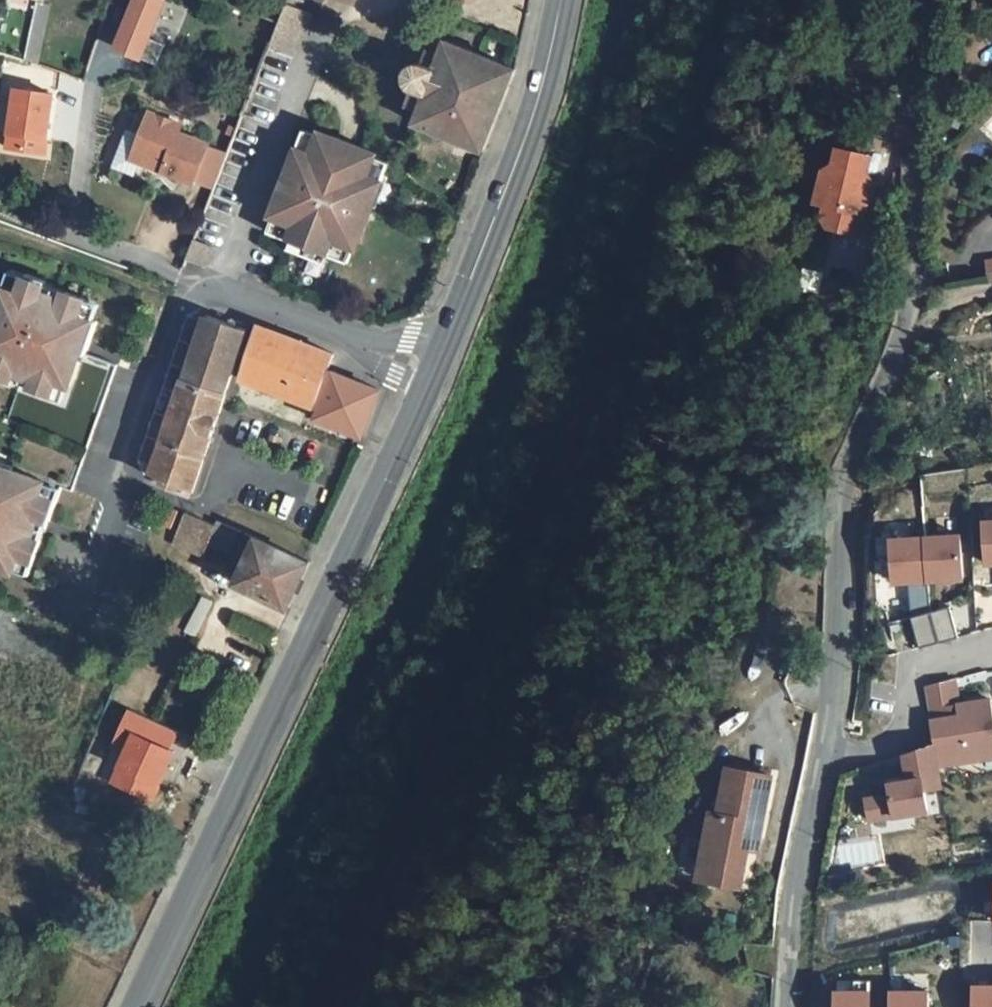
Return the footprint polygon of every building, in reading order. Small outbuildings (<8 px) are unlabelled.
[(150,0),(119,0),(132,5),(113,54),(154,70),(177,10),(150,0)] [(311,14),(284,4),(275,28),(269,42),(297,52),(311,14)] [(50,12),(36,9),(23,69),(35,73),(50,12)] [(481,159),(512,75),(445,48),(441,60),(426,55),(421,67),(416,67),(410,68),(405,71),(401,75),(399,80),(398,86),(398,91),(400,96),(403,101),(407,104),(404,111),(418,118),(413,131),(481,159)] [(51,103),(13,97),(6,142),(44,148),(51,103)] [(147,150),(138,173),(192,193),(206,155),(176,144),(179,135),(146,123),(138,147),(147,150)] [(811,176),(823,180),(815,203),(806,225),(844,238),(866,180),(861,162),(868,143),(839,131),(830,151),(818,157),(811,176)] [(354,253),(358,254),(373,212),(366,210),(376,186),(382,188),(390,168),(374,162),(375,158),(319,137),(317,141),(302,135),(295,155),(302,158),(293,182),(288,195),(281,193),(271,222),(274,223),(268,238),(291,246),(292,243),(330,256),(329,260),(349,268),(354,253)] [(138,147),(129,169),(138,173),(147,150),(138,147)] [(206,155),(192,193),(210,199),(224,162),(206,155)] [(295,155),(287,180),(293,182),(302,158),(295,155)] [(823,180),(811,176),(803,199),(815,203),(823,180)] [(366,210),(373,212),(382,188),(376,186),(366,210)] [(86,310),(66,303),(64,310),(44,302),(46,296),(47,293),(26,285),(19,304),(0,298),(0,577),(24,586),(37,549),(31,547),(38,527),(45,529),(49,530),(58,502),(69,506),(115,376),(85,365),(97,333),(80,327),(86,310)] [(64,310),(66,303),(46,296),(44,302),(64,310)] [(180,317),(170,313),(168,320),(178,324),(180,317)] [(184,500),(245,338),(204,323),(144,483),(184,500)] [(305,423),(358,445),(377,400),(323,378),(330,361),(256,333),(253,340),(236,386),(308,415),(305,423)] [(170,519),(159,515),(153,531),(164,535),(170,519)] [(206,534),(179,522),(166,551),(195,564),(201,551),(225,562),(233,540),(208,529),(206,534)] [(31,547),(37,549),(45,529),(38,527),(31,547)] [(981,535),(984,578),(991,577),(991,534),(981,535)] [(232,594),(285,617),(307,574),(240,543),(227,573),(238,578),(232,594)] [(960,591),(956,548),(889,554),(892,597),(907,595),(926,594),(960,591)] [(957,651),(948,620),(928,626),(926,594),(907,595),(909,632),(918,662),(957,651)] [(196,637),(212,604),(202,599),(185,632),(196,637)] [(939,779),(991,770),(991,714),(991,711),(959,717),(954,693),(925,701),(936,758),(939,779)] [(110,754),(123,760),(116,776),(132,784),(125,799),(149,809),(164,775),(159,773),(166,758),(173,741),(126,719),(110,754)] [(159,773),(164,775),(170,760),(166,758),(159,773)] [(905,767),(909,793),(890,796),(892,807),(867,811),(870,833),(929,824),(925,803),(942,801),(936,758),(905,767)] [(132,784),(116,776),(109,792),(125,799),(132,784)] [(773,787),(729,778),(720,824),(712,822),(702,874),(744,882),(751,848),(760,849),(773,787)] [(760,849),(751,848),(744,882),(702,874),(699,891),(741,899),(750,901),(760,849)] [(872,991),(856,991),(856,1002),(837,1002),(837,1006),(871,1006),(872,991)] [(973,996),(973,1006),(991,1006),(991,996),(973,996)]
